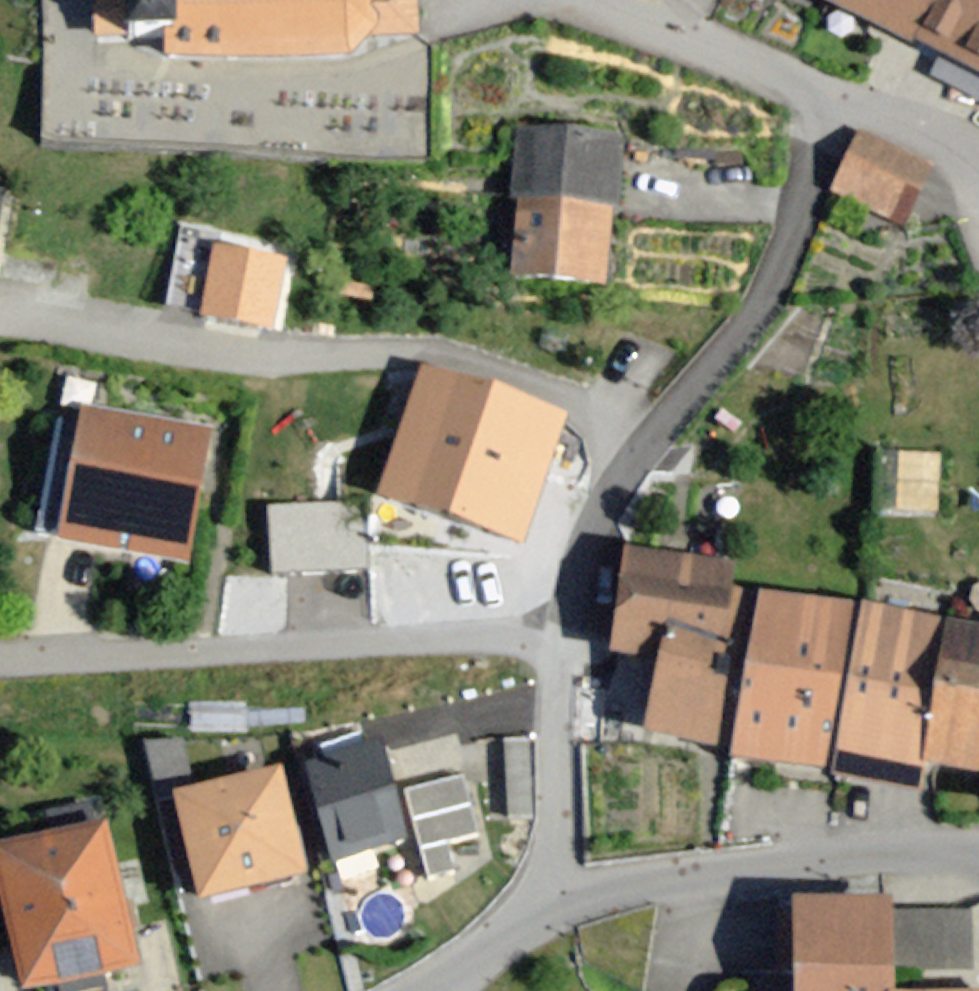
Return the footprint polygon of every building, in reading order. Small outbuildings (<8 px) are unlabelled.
[(417,0),(94,0),(95,41),(161,40),(161,65),(350,61),(370,40),(418,39),(417,0)] [(910,33),(926,0),(844,0),(910,33)] [(910,33),(978,67),(978,0),(926,0),(910,33)] [(614,127),(510,121),(508,159),(501,274),(605,280),(614,127)] [(926,161),(852,132),(831,186),(905,215),(926,161)] [(282,246),(210,234),(196,321),(268,333),(282,246)] [(567,413),(419,361),(374,485),(522,538),(567,413)] [(209,423),(79,402),(58,537),(188,558),(209,423)] [(270,502),(272,570),(368,566),(365,499),(270,502)] [(735,559),(622,546),(610,652),(647,656),(638,732),(714,741),(735,559)] [(852,603),(751,587),(723,754),(827,769),(852,603)] [(940,615),(852,603),(827,769),(916,782),(918,759),(940,615)] [(940,615),(918,759),(978,768),(978,621),(940,615)] [(379,737),(302,758),(330,860),(407,839),(379,737)] [(274,767),(171,795),(201,901),(304,873),(274,767)] [(0,841),(0,932),(13,990),(27,990),(56,985),(58,990),(104,990),(102,981),(138,973),(104,818),(0,841)] [(789,894),(787,990),(881,990),(885,896),(789,894)]
